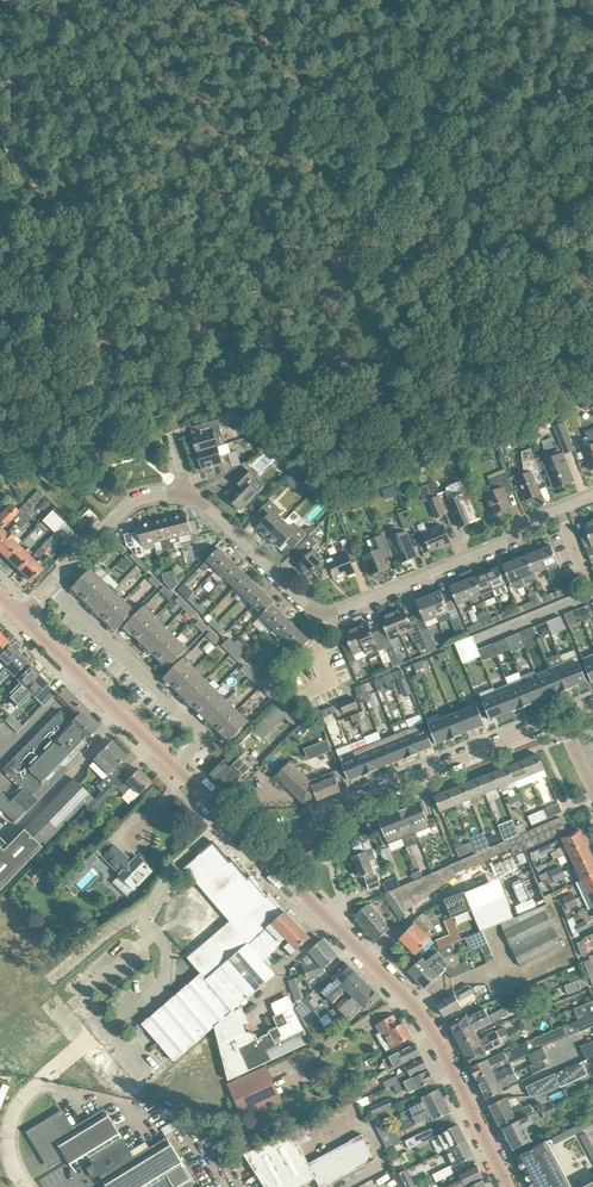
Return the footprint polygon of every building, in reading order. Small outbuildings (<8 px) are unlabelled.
[(192,434),(198,453),(225,444),(218,419),(202,424),(204,430),(192,434)] [(574,449),(563,423),(554,427),(565,453),(574,449)] [(586,459),(590,470),(592,469),(592,428),(585,431),(591,446),(582,450),(586,459)] [(228,444),(225,444),(198,453),(203,471),(215,467),(218,477),(233,469),(228,453),(231,453),(228,444)] [(522,452),(525,474),(516,477),(526,500),(522,501),(522,502),(541,494),(537,483),(543,481),(537,466),(530,449),(522,452)] [(545,466),(550,478),(554,489),(571,482),(565,467),(568,466),(563,454),(552,458),(553,462),(545,466)] [(44,467),(41,470),(55,484),(58,480),(44,467)] [(244,467),(243,468),(235,477),(241,483),(227,497),(227,498),(228,497),(240,509),(239,510),(240,510),(248,502),(258,492),(249,484),(255,477),(244,467)] [(297,487),(303,480),(295,473),(289,479),(297,487)] [(486,494),(490,502),(494,513),(511,507),(506,495),(514,491),(507,473),(489,480),(494,491),(486,494)] [(20,488),(28,483),(25,478),(17,483),(20,488)] [(438,494),(446,513),(452,510),(460,527),(477,520),(461,482),(457,483),(454,484),(447,488),(447,490),(438,494)] [(436,518),(445,514),(433,483),(423,486),(436,518)] [(106,504),(112,498),(98,485),(92,491),(106,504)] [(398,495),(394,486),(393,486),(383,490),(387,500),(398,495)] [(43,495),(38,490),(12,519),(16,523),(27,512),(43,495)] [(44,511),(51,504),(45,498),(38,505),(44,511)] [(253,511),(259,505),(254,499),(248,505),(253,511)] [(270,499),(265,505),(256,513),(262,518),(263,516),(265,518),(258,525),(262,529),(261,531),(268,538),(285,521),(279,515),(282,512),(270,499)] [(11,504),(0,516),(0,540),(6,533),(2,529),(18,511),(11,504)] [(296,510),(285,521),(268,538),(276,545),(277,544),(281,548),(288,540),(290,542),(288,544),(293,549),(305,537),(306,539),(309,536),(314,531),(310,527),(304,532),(294,523),(291,527),(301,515),(296,510)] [(412,526),(406,511),(398,514),(404,529),(412,526)] [(32,517),(27,512),(16,523),(21,528),(32,517)] [(192,536),(191,533),(192,533),(186,512),(174,515),(179,536),(179,537),(181,543),(193,540),(193,542),(200,540),(199,534),(192,536)] [(179,536),(174,515),(161,518),(168,545),(170,550),(175,549),(174,543),(180,542),(181,543),(179,537),(179,536)] [(54,532),(64,522),(59,517),(49,527),(54,532)] [(168,545),(161,518),(149,521),(154,543),(155,542),(157,551),(163,549),(162,546),(168,545)] [(583,524),(588,534),(582,537),(580,533),(589,556),(592,554),(592,520),(583,524)] [(149,521),(137,525),(139,534),(132,536),(137,556),(145,554),(142,545),(154,543),(149,521)] [(41,546),(45,551),(60,536),(70,546),(79,537),(65,523),(52,535),(41,546)] [(390,555),(396,553),(401,563),(417,556),(413,545),(407,531),(403,533),(399,524),(380,532),(382,535),(390,555)] [(450,541),(443,525),(423,534),(431,551),(443,546),(442,544),(450,541)] [(10,529),(0,540),(0,551),(6,557),(19,545),(12,539),(16,535),(10,529)] [(390,555),(382,535),(367,541),(372,552),(363,556),(371,575),(388,569),(383,558),(390,555)] [(313,572),(322,580),(326,560),(313,548),(318,543),(309,536),(306,539),(295,550),(292,553),(302,562),(299,566),(309,576),(313,572)] [(118,542),(114,545),(123,554),(126,550),(118,542)] [(34,553),(32,551),(28,547),(24,550),(19,545),(6,557),(18,569),(31,557),(34,553)] [(343,553),(326,560),(322,580),(334,576),(336,581),(355,573),(351,564),(358,561),(351,545),(341,549),(343,553)] [(558,564),(551,545),(539,550),(539,551),(546,569),(549,568),(549,569),(552,570),(557,568),(558,566),(557,564),(558,564)] [(228,557),(219,548),(210,556),(201,567),(205,571),(212,565),(216,569),(214,571),(215,571),(228,557)] [(539,551),(527,555),(535,574),(546,569),(539,551)] [(139,557),(137,556),(134,552),(130,556),(147,573),(151,569),(139,557)] [(31,557),(18,569),(30,581),(34,577),(37,580),(55,562),(49,555),(43,561),(40,558),(36,562),(31,557)] [(527,555),(515,560),(525,584),(537,579),(535,574),(527,555)] [(237,566),(228,557),(215,571),(219,576),(221,574),(226,578),(224,580),(237,566)] [(525,586),(515,560),(503,565),(507,576),(510,583),(511,587),(517,589),(525,586)] [(247,575),(237,566),(224,580),(228,585),(230,583),(235,587),(233,589),(247,575)] [(499,567),(486,572),(496,596),(508,591),(499,567)] [(92,569),(92,568),(72,588),(116,631),(135,611),(96,572),(95,573),(91,570),(92,569)] [(174,569),(162,571),(164,581),(173,590),(179,585),(178,583),(176,575),(174,569)] [(180,571),(176,575),(178,583),(180,584),(185,578),(184,576),(184,575),(180,571)] [(486,572),(474,577),(484,601),(496,597),(496,596),(486,572)] [(256,584),(247,575),(233,589),(237,594),(239,592),(244,596),(242,598),(256,584)] [(153,576),(149,579),(157,588),(161,584),(153,576)] [(474,577),(462,582),(472,606),(484,601),(474,577)] [(472,606),(462,582),(450,587),(458,605),(470,600),(472,606)] [(178,590),(187,599),(191,596),(194,592),(185,583),(178,590)] [(570,592),(566,583),(554,587),(556,592),(558,597),(570,592)] [(265,593),(256,584),(242,598),(247,602),(249,601),(253,605),(251,607),(265,593)] [(160,590),(169,599),(173,595),(164,587),(160,590)] [(441,590),(428,595),(437,617),(449,612),(452,618),(459,615),(453,600),(446,603),(441,590)] [(558,597),(556,592),(544,597),(546,602),(558,597)] [(275,602),(265,593),(252,607),(256,612),(258,610),(263,614),(273,604),(275,602)] [(437,617),(428,595),(416,600),(421,613),(415,616),(416,619),(421,631),(428,628),(425,622),(437,617)] [(191,596),(187,599),(196,608),(200,605),(191,596)] [(179,597),(176,601),(193,618),(197,614),(179,597)] [(546,602),(544,597),(532,601),(534,607),(546,602)] [(534,607),(532,601),(525,604),(524,603),(517,606),(520,613),(527,610),(534,607)] [(269,627),(282,613),(273,604),(254,624),(263,633),(269,627)] [(200,605),(196,608),(205,618),(209,615),(209,614),(200,605)] [(144,606),(133,618),(125,626),(168,669),(188,649),(144,606)] [(403,607),(392,612),(401,635),(408,632),(421,651),(427,648),(421,631),(416,620),(410,622),(403,607)] [(565,613),(570,626),(585,620),(580,608),(565,613)] [(474,609),(478,620),(479,623),(481,628),(493,623),(491,618),(489,613),(477,617),(474,609)] [(510,610),(503,613),(505,618),(512,616),(510,610)] [(380,634),(388,653),(394,650),(390,640),(401,635),(392,612),(380,616),(386,631),(380,634)] [(291,622),(282,613),(269,627),(277,636),(291,622)] [(503,613),(491,618),(493,623),(505,618),(503,613)] [(214,627),(218,623),(209,615),(205,618),(214,627)] [(199,620),(195,624),(203,633),(208,629),(199,620)] [(300,631),(291,622),(277,636),(282,640),(284,638),(288,643),(286,645),(287,645),(300,631)] [(367,622),(356,626),(365,650),(368,655),(382,650),(384,655),(388,653),(380,634),(374,636),(367,622)] [(227,632),(218,623),(214,627),(223,636),(227,632)] [(481,628),(479,623),(467,628),(469,633),(481,628)] [(365,650),(356,626),(344,631),(350,646),(344,648),(343,645),(342,645),(350,663),(356,660),(354,654),(365,650)] [(533,627),(519,632),(526,648),(526,649),(540,643),(533,627)] [(219,640),(210,631),(206,635),(215,644),(219,640)] [(310,640),(300,631),(287,645),(291,649),(293,647),(298,652),(310,640)] [(519,632),(506,638),(512,653),(526,648),(519,632)] [(0,634),(0,651),(9,642),(0,634)] [(229,637),(226,641),(230,646),(234,642),(229,637)] [(248,646),(240,638),(231,647),(240,655),(248,646)] [(243,658),(240,655),(231,647),(230,646),(226,641),(222,646),(239,662),(243,658)] [(1,654),(0,654),(0,672),(18,654),(9,645),(1,654)] [(250,653),(246,657),(252,663),(255,659),(250,653)] [(18,654),(0,672),(0,683),(10,673),(14,676),(27,663),(18,654)] [(582,658),(592,683),(592,682),(592,654),(582,658)] [(563,662),(573,687),(574,687),(574,686),(573,686),(586,681),(587,681),(577,656),(563,662)] [(184,658),(173,669),(164,678),(229,741),(249,721),(184,658)] [(261,664),(255,659),(252,663),(257,668),(261,664)] [(551,674),(552,674),(559,693),(573,687),(563,662),(549,668),(551,674)] [(245,665),(241,669),(259,686),(262,682),(245,665)] [(30,666),(22,674),(17,679),(20,683),(8,695),(13,701),(39,675),(30,666)] [(273,678),(268,672),(264,676),(269,681),(273,678)] [(552,674),(551,674),(538,679),(545,697),(559,692),(558,692),(559,693),(552,674)] [(48,684),(39,675),(13,701),(19,706),(31,694),(35,697),(43,706),(49,700),(56,693),(48,684)] [(404,695),(410,693),(404,677),(398,679),(404,695)] [(508,684),(518,709),(532,704),(524,685),(525,685),(522,678),(508,684)] [(538,679),(525,685),(524,685),(532,704),(533,704),(533,703),(532,703),(532,702),(545,697),(538,679)] [(518,709),(508,684),(495,689),(494,689),(504,714),(517,708),(518,709),(517,709),(518,710),(518,709)] [(266,686),(262,690),(271,698),(275,694),(266,686)] [(494,689),(495,689),(494,687),(479,693),(490,720),(491,719),(504,714),(494,689)] [(340,703),(344,712),(358,706),(355,697),(340,703)] [(284,698),(244,740),(253,748),(249,752),(248,753),(251,757),(254,760),(266,747),(267,749),(268,748),(261,741),(269,733),(285,716),(293,724),(302,715),(284,698)] [(476,705),(465,709),(473,729),(484,724),(484,725),(485,724),(477,704),(476,704),(476,705)] [(453,714),(451,709),(439,714),(441,719),(449,740),(461,735),(453,714)] [(473,729),(465,709),(453,714),(461,735),(462,735),(462,734),(461,734),(473,729)] [(97,728),(80,712),(70,722),(59,712),(3,769),(22,788),(9,802),(0,793),(0,808),(14,822),(24,811),(25,810),(26,811),(82,755),(78,751),(83,745),(82,744),(97,728)] [(17,733),(21,730),(10,715),(6,718),(17,733)] [(449,740),(441,719),(429,724),(429,723),(428,724),(436,744),(437,744),(437,743),(448,739),(448,740),(449,740)] [(433,746),(424,722),(409,728),(419,753),(420,753),(420,752),(419,752),(432,746),(433,747),(433,746)] [(409,728),(395,733),(405,758),(419,753),(409,728)] [(380,732),(341,748),(343,753),(382,737),(380,732)] [(405,758),(395,733),(381,739),(391,763),(404,758),(405,758),(404,758),(405,759),(405,758)] [(391,763),(381,739),(367,745),(377,770),(378,769),(377,768),(391,763)] [(93,759),(99,765),(108,774),(103,780),(108,785),(103,790),(103,791),(116,778),(125,768),(119,763),(126,757),(116,747),(117,746),(112,740),(93,759)] [(331,749),(328,741),(306,750),(309,757),(331,749)] [(232,752),(211,774),(212,774),(227,789),(228,790),(250,768),(245,763),(240,758),(246,752),(248,750),(241,743),(232,752)] [(377,770),(367,745),(353,750),(363,775),(377,770)] [(363,775),(353,750),(339,756),(349,780),(363,774),(363,775),(363,776),(363,775)] [(545,769),(538,754),(524,760),(530,775),(545,769)] [(530,775),(523,760),(509,766),(515,781),(530,775)] [(291,761),(284,767),(276,776),(304,803),(317,798),(318,800),(310,780),(291,761)] [(515,781),(509,766),(494,772),(500,787),(502,792),(517,786),(515,781)] [(91,814),(117,788),(124,794),(127,791),(134,798),(151,781),(138,768),(126,781),(123,784),(116,778),(103,791),(85,809),(91,814)] [(333,771),(310,780),(318,800),(341,791),(333,771)] [(485,793),(500,787),(494,772),(479,778),(485,793)] [(73,778),(8,846),(0,838),(0,889),(92,796),(73,778)] [(485,793),(479,778),(464,784),(470,799),(473,804),(480,801),(478,796),(485,793)] [(470,799),(464,784),(450,790),(456,805),(470,799)] [(456,805),(450,790),(435,796),(441,811),(456,805)] [(522,799),(519,793),(507,798),(509,804),(522,799)] [(407,807),(407,808),(417,833),(431,827),(421,803),(408,809),(407,808),(408,808),(407,807)] [(559,803),(544,809),(548,818),(563,812),(559,803)] [(407,808),(393,813),(403,838),(417,833),(407,808)] [(544,809),(529,816),(532,825),(548,818),(544,809)] [(379,820),(388,844),(403,838),(393,813),(392,813),(392,814),(393,814),(379,820)] [(567,830),(560,816),(470,856),(445,867),(423,877),(401,887),(390,891),(405,912),(455,877),(511,847),(514,854),(525,849),(567,830)] [(503,838),(495,817),(491,819),(497,833),(488,837),(491,843),(503,838)] [(506,840),(521,833),(514,818),(499,825),(506,840)] [(586,844),(580,830),(564,838),(567,845),(557,850),(558,854),(559,856),(568,853),(586,844)] [(484,839),(472,844),(474,851),(486,846),(484,839)] [(356,852),(357,855),(353,856),(361,877),(365,875),(366,880),(369,889),(382,884),(378,876),(375,877),(373,872),(374,872),(369,860),(376,858),(373,849),(365,852),(361,841),(358,840),(352,842),(351,845),(353,851),(356,852)] [(470,842),(467,844),(456,848),(459,857),(470,852),(474,851),(472,844),(471,844),(470,842)] [(592,857),(586,844),(568,853),(570,851),(574,859),(568,862),(571,867),(577,864),(577,865),(592,857)] [(114,845),(103,857),(120,873),(119,875),(133,889),(151,871),(136,857),(129,864),(118,853),(121,851),(114,845)] [(553,850),(550,845),(539,849),(533,852),(535,858),(553,850)] [(139,1029),(148,1040),(150,1043),(155,1039),(174,1061),(276,974),(269,966),(276,961),(271,955),(282,944),(292,954),(310,938),(284,913),(272,899),(267,899),(264,896),(265,894),(253,881),(248,882),(246,879),(246,877),(235,864),(230,865),(227,862),(228,860),(217,847),(212,848),(210,846),(207,848),(184,868),(230,921),(214,934),(209,929),(204,933),(209,939),(187,958),(201,973),(142,1024),(144,1025),(139,1029)] [(62,882),(69,888),(93,863),(91,861),(99,853),(94,848),(86,857),(62,882)] [(55,850),(45,860),(56,870),(65,859),(55,850)] [(553,859),(559,856),(558,854),(557,851),(551,853),(553,859)] [(577,865),(583,879),(592,874),(592,858),(592,857),(577,865)] [(552,876),(563,871),(561,866),(550,871),(552,876)] [(566,878),(563,871),(552,877),(555,883),(566,878)] [(583,879),(590,892),(592,891),(592,874),(583,879)] [(401,887),(398,878),(384,884),(387,892),(390,891),(401,887)] [(523,898),(532,894),(526,881),(518,884),(523,898)] [(446,899),(445,900),(446,901),(452,916),(451,916),(452,917),(454,917),(454,916),(471,909),(471,910),(472,909),(465,891),(464,892),(459,894),(457,895),(453,897),(453,896),(451,897),(447,899),(446,899)] [(551,893),(544,896),(548,904),(554,901),(551,893)] [(573,893),(562,898),(565,904),(576,899),(573,893)] [(509,898),(499,901),(501,906),(483,913),(488,926),(516,916),(509,898)] [(579,905),(576,899),(565,904),(568,910),(579,905)] [(501,923),(504,930),(503,931),(521,966),(563,946),(551,921),(562,916),(557,901),(501,923)] [(368,904),(356,915),(377,940),(390,929),(383,921),(385,919),(372,904),(370,905),(368,904)] [(443,905),(435,910),(441,922),(450,917),(443,905)] [(577,925),(573,917),(567,920),(574,938),(580,936),(578,932),(589,927),(586,921),(577,925)] [(400,938),(408,946),(416,954),(431,938),(426,933),(430,929),(419,919),(400,938)] [(487,945),(482,932),(465,939),(470,952),(487,945)] [(583,940),(577,943),(582,956),(588,953),(589,956),(592,955),(592,946),(589,936),(583,939),(583,940)] [(338,956),(324,939),(309,952),(318,962),(304,968),(309,978),(315,976),(326,971),(325,968),(338,956)] [(417,980),(444,957),(438,952),(426,962),(423,958),(409,970),(417,980)] [(448,962),(444,957),(417,980),(425,989),(446,970),(452,977),(470,970),(467,961),(452,967),(448,962)] [(584,962),(589,973),(592,972),(592,964),(591,959),(584,962)] [(355,971),(346,963),(333,976),(336,979),(333,983),(332,982),(322,992),(328,997),(341,984),(340,983),(346,977),(347,979),(355,971)] [(363,979),(355,971),(347,979),(346,977),(340,983),(341,984),(328,997),(333,1003),(343,993),(342,992),(345,989),(350,993),(363,979)] [(582,979),(579,971),(568,975),(571,983),(582,979)] [(587,986),(584,978),(565,986),(568,994),(581,989),(581,988),(587,986)] [(371,987),(363,979),(350,993),(353,997),(339,1009),(345,1015),(371,987)] [(474,992),(469,985),(437,1004),(444,1016),(462,1006),(477,998),(474,992)] [(300,987),(291,990),(295,1000),(303,997),(300,987)] [(387,1003),(371,987),(345,1015),(351,1020),(360,1010),(363,1006),(370,1012),(387,1003)] [(532,987),(514,994),(517,1002),(535,995),(532,987)] [(306,1004),(303,1001),(296,1007),(302,1019),(314,1010),(313,1009),(316,1007),(309,1000),(306,1004)] [(578,1020),(592,1014),(592,1001),(574,1008),(578,1020)] [(240,1007),(239,1006),(215,1027),(219,1040),(229,1079),(249,1070),(310,1042),(305,1030),(298,1019),(293,1008),(274,1016),(278,1027),(269,1031),(270,1033),(257,1038),(256,1035),(247,1032),(243,1024),(248,1021),(241,1007),(240,1007)] [(504,1007),(489,1015),(493,1022),(508,1015),(504,1007)] [(467,1014),(460,1017),(449,1023),(455,1033),(488,1015),(485,1008),(472,1014),(473,1016),(469,1018),(467,1014)] [(320,1019),(314,1010),(302,1019),(308,1028),(320,1019)] [(521,1018),(525,1027),(540,1021),(536,1012),(521,1018)] [(505,1052),(510,1064),(526,1056),(539,1049),(568,1036),(592,1026),(592,1014),(564,1026),(564,1025),(539,1036),(505,1052)] [(455,1033),(460,1043),(477,1034),(475,1030),(479,1027),(479,1028),(492,1022),(488,1015),(455,1033)] [(392,1016),(382,1022),(377,1025),(381,1032),(377,1034),(386,1051),(398,1044),(411,1037),(404,1023),(398,1026),(392,1016)] [(321,1021),(320,1019),(308,1028),(312,1035),(320,1030),(319,1030),(330,1023),(326,1018),(321,1021)] [(324,1037),(320,1030),(312,1035),(315,1042),(317,1046),(320,1044),(326,1041),(324,1037)] [(480,1040),(477,1034),(460,1043),(466,1055),(500,1038),(496,1031),(484,1037),(484,1038),(480,1040)] [(514,1039),(511,1033),(502,1037),(500,1038),(466,1055),(471,1064),(493,1053),(492,1050),(503,1044),(514,1039)] [(580,1045),(586,1059),(592,1056),(592,1040),(580,1045)] [(421,1054),(416,1043),(383,1059),(389,1071),(411,1060),(421,1054)] [(544,1060),(539,1049),(526,1056),(530,1066),(544,1060)] [(494,1071),(510,1064),(504,1051),(471,1067),(477,1080),(494,1071)] [(428,1068),(422,1057),(405,1065),(408,1070),(395,1077),(384,1082),(386,1088),(398,1083),(418,1074),(428,1068)] [(547,1066),(544,1060),(530,1066),(534,1074),(547,1066)] [(588,1074),(582,1061),(555,1074),(560,1086),(561,1087),(588,1074)] [(329,1063),(310,1071),(315,1082),(334,1075),(329,1063)] [(266,1065),(228,1084),(245,1120),(283,1101),(266,1065)] [(512,1065),(495,1074),(494,1071),(477,1080),(481,1088),(488,1084),(489,1085),(491,1084),(492,1085),(499,1082),(498,1081),(515,1073),(512,1065)] [(435,1081),(429,1070),(394,1087),(398,1094),(408,1089),(410,1094),(435,1081)] [(518,1079),(515,1073),(498,1081),(499,1082),(492,1085),(491,1084),(489,1085),(488,1084),(481,1088),(486,1099),(503,1091),(502,1088),(518,1079)] [(539,1095),(560,1086),(555,1074),(527,1087),(531,1095),(539,1095)] [(0,1091),(0,1110),(10,1085),(3,1083),(0,1091)] [(445,1100),(439,1089),(422,1097),(424,1101),(401,1114),(405,1121),(445,1100)] [(353,1091),(340,1097),(344,1106),(357,1100),(353,1091)] [(511,1108),(506,1098),(490,1105),(500,1126),(504,1124),(516,1119),(524,1115),(525,1116),(536,1110),(533,1104),(531,1105),(530,1104),(523,1107),(521,1104),(511,1108)] [(370,1107),(373,1114),(392,1106),(389,1099),(370,1107)] [(445,1100),(405,1121),(400,1123),(403,1131),(416,1124),(431,1116),(433,1121),(451,1112),(445,1100)] [(556,1111),(553,1104),(541,1109),(544,1116),(556,1111)] [(39,1126),(29,1132),(49,1165),(66,1155),(75,1171),(91,1161),(93,1164),(87,1168),(93,1178),(100,1175),(107,1186),(196,1186),(197,1186),(167,1136),(149,1147),(146,1141),(131,1150),(104,1108),(72,1128),(62,1112),(39,1126)] [(517,1122),(516,1119),(504,1124),(505,1127),(504,1128),(514,1149),(532,1141),(529,1134),(537,1130),(534,1123),(541,1120),(537,1112),(522,1120),(522,1118),(518,1119),(519,1121),(517,1122)] [(387,1129),(379,1113),(373,1115),(371,1116),(387,1148),(394,1145),(387,1130),(387,1129)] [(154,1135),(163,1130),(165,1134),(181,1125),(175,1114),(150,1127),(154,1135)] [(592,1124),(590,1119),(553,1138),(556,1144),(592,1124)] [(451,1147),(466,1139),(458,1124),(438,1135),(446,1150),(451,1147)] [(431,1128),(414,1136),(409,1139),(413,1148),(418,1146),(435,1137),(431,1128)] [(292,1131),(271,1141),(244,1154),(266,1186),(299,1186),(316,1178),(308,1163),(309,1162),(292,1131)] [(580,1135),(592,1159),(592,1145),(586,1132),(580,1135)] [(348,1173),(363,1165),(364,1166),(376,1159),(375,1158),(375,1159),(362,1134),(309,1162),(308,1163),(316,1178),(320,1186),(321,1186),(348,1173)] [(474,1156),(466,1139),(451,1147),(446,1150),(454,1166),(474,1156)] [(518,1156),(534,1186),(570,1186),(545,1142),(518,1156)] [(450,1165),(433,1174),(436,1181),(454,1173),(450,1165)] [(477,1165),(460,1174),(462,1178),(443,1186),(463,1186),(483,1177),(477,1165)] [(395,1175),(401,1186),(416,1186),(413,1182),(407,1170),(395,1175)] [(373,1186),(382,1186),(396,1184),(394,1175),(371,1180),(373,1186)]
